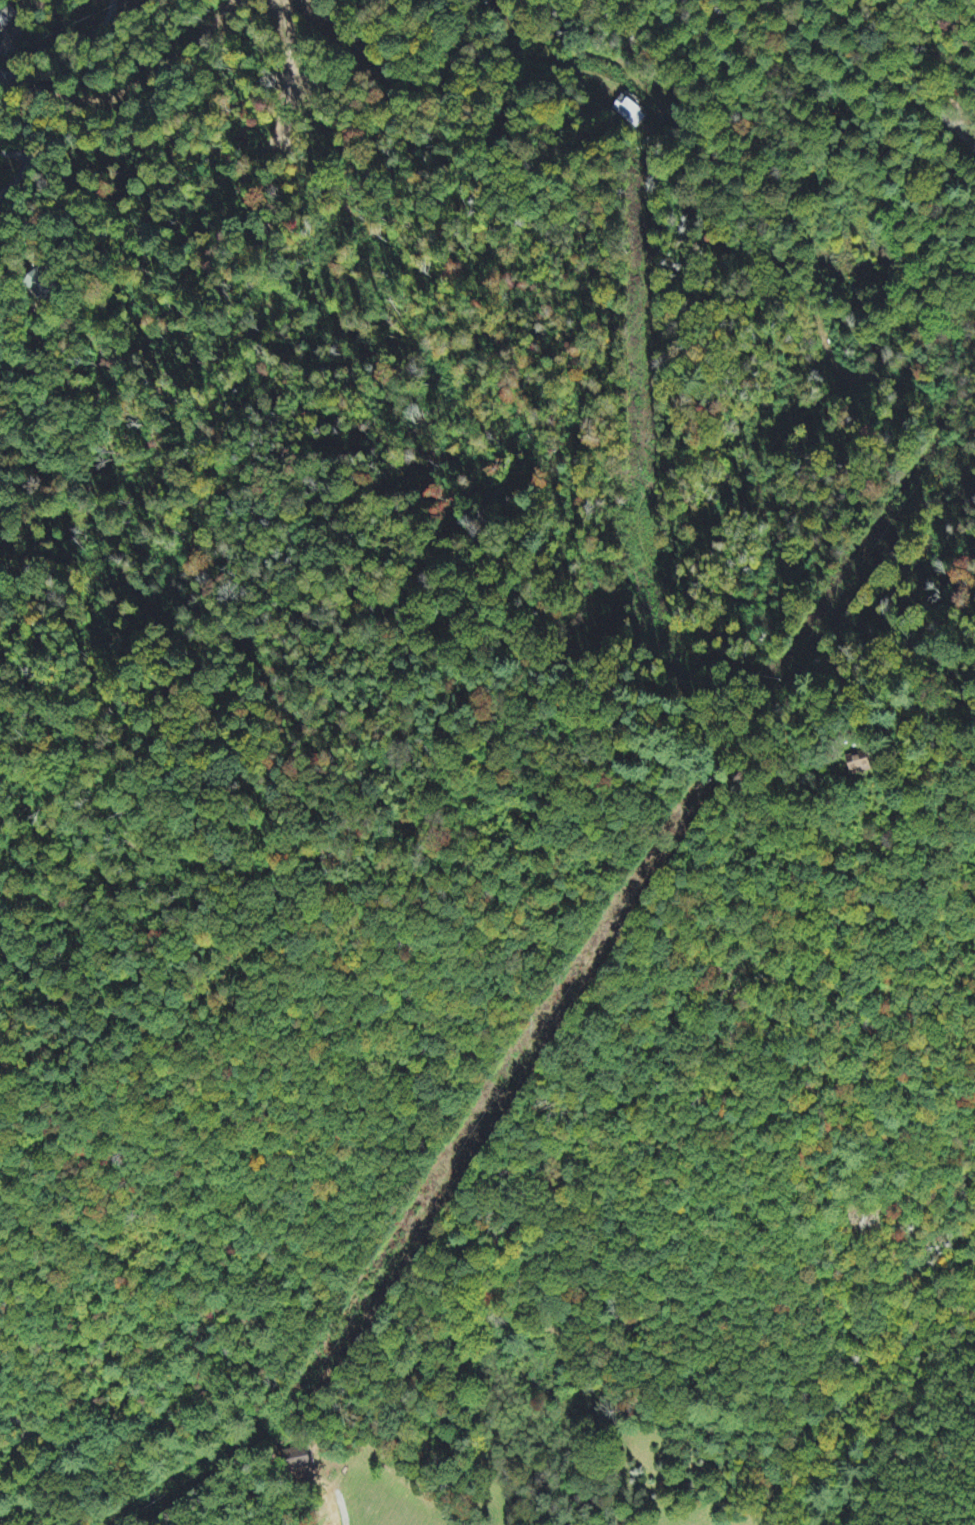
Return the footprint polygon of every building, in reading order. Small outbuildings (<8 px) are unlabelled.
[(611,111),(636,132),(648,117),(627,101),(623,107),(617,103),(611,111)] [(38,300),(57,289),(44,267),(25,279),(38,300)] [(852,777),(874,770),(867,752),(846,759),(852,777)]
